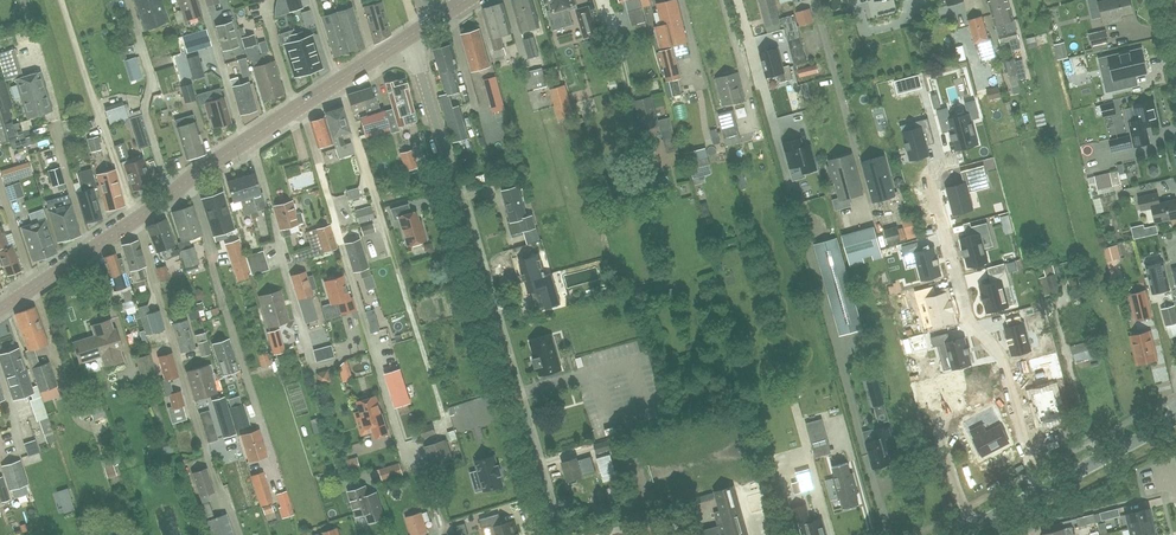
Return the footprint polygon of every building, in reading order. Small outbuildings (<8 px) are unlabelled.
[(161,0),(135,0),(146,29),(169,21),(161,0)] [(203,14),(198,0),(179,0),(186,20),(203,14)] [(275,17),(289,12),(285,0),(277,0),(275,7),(275,17)] [(289,12),(303,8),(300,0),(285,0),(289,12)] [(532,0),(512,0),(521,31),(539,26),(532,0)] [(546,1),(548,0),(551,10),(548,11),(553,29),(563,26),(567,25),(563,10),(570,8),(576,6),(574,0),(546,0),(546,1)] [(625,1),(627,11),(642,8),(640,0),(630,0),(625,1)] [(677,43),(687,40),(678,0),(669,0),(667,1),(657,3),(662,25),(655,26),(659,47),(677,43)] [(761,7),(766,26),(768,32),(781,28),(779,23),(780,22),(780,21),(774,0),(760,0),(761,7)] [(998,0),(988,0),(995,24),(996,24),(997,29),(998,33),(1000,43),(1009,40),(998,0)] [(1011,20),(1014,19),(1008,0),(998,0),(1009,40),(1019,37),(1016,28),(1013,29),(1011,20)] [(1099,2),(1104,24),(1122,20),(1120,15),(1132,12),(1130,0),(1108,0),(1099,2)] [(381,2),(363,7),(374,45),(391,35),(381,2)] [(493,50),(495,57),(495,58),(496,61),(505,58),(504,55),(507,54),(504,46),(504,47),(500,35),(511,32),(503,2),(483,8),(494,49),(493,50)] [(337,12),(349,50),(364,46),(352,7),(337,12)] [(597,35),(589,7),(578,10),(585,38),(597,35)] [(216,16),(221,24),(235,17),(230,8),(216,16)] [(810,8),(796,12),(795,12),(799,27),(814,23),(810,8)] [(314,24),(310,10),(301,13),(305,27),(314,24)] [(334,55),(349,50),(337,12),(321,17),(334,55)] [(781,18),(795,65),(807,62),(794,14),(781,18)] [(982,16),(968,20),(975,43),(976,42),(982,61),(996,57),(991,38),(989,39),(982,16)] [(231,22),(217,26),(224,50),(238,46),(237,43),(236,38),(233,27),(231,22)] [(182,37),(187,53),(186,53),(187,58),(193,79),(205,76),(199,55),(200,54),(198,50),(212,46),(206,29),(182,37)] [(490,65),(480,29),(462,34),(472,70),(487,66),(488,69),(490,68),(490,65)] [(1109,43),(1105,29),(1089,33),(1092,46),(1109,43)] [(296,33),(309,72),(322,68),(312,35),(303,37),(301,31),(296,33)] [(295,76),(309,72),(296,33),(291,35),(293,41),(285,43),(295,76)] [(251,61),(253,67),(263,99),(283,93),(273,61),(266,63),(263,54),(260,55),(254,34),(241,38),(248,62),(251,61)] [(529,58),(539,55),(534,36),(523,39),(529,58)] [(1037,46),(1035,36),(1026,39),(1025,39),(1028,49),(1037,46)] [(513,50),(522,47),(519,37),(510,40),(513,50)] [(458,67),(452,44),(433,49),(446,93),(440,95),(453,141),(468,137),(463,119),(460,119),(456,106),(454,106),(450,93),(460,90),(455,71),(458,70),(457,68),(458,67)] [(1060,44),(1054,46),(1058,60),(1064,58),(1060,44)] [(134,45),(125,48),(127,54),(136,51),(134,45)] [(681,78),(674,47),(659,51),(666,82),(681,78)] [(777,47),(761,52),(767,76),(777,74),(779,82),(793,79),(789,65),(782,67),(777,47)] [(0,53),(0,64),(5,79),(18,75),(12,56),(11,49),(0,53)] [(1109,71),(1103,73),(1108,92),(1131,86),(1129,78),(1137,76),(1149,73),(1143,49),(1106,57),(1109,71)] [(137,57),(128,60),(134,80),(143,77),(137,57)] [(1005,58),(998,60),(1002,74),(1007,72),(1008,76),(1011,87),(1021,85),(1019,80),(1018,74),(1018,73),(1018,71),(1015,62),(1014,59),(1006,61),(1005,58)] [(1022,60),(1015,62),(1018,71),(1024,69),(1022,60)] [(800,77),(806,75),(814,73),(818,72),(816,64),(798,69),(800,77)] [(542,67),(529,71),(534,90),(547,86),(542,67)] [(41,71),(15,79),(27,118),(52,110),(41,71)] [(745,99),(738,71),(716,77),(723,105),(745,99)] [(916,87),(913,75),(896,80),(899,92),(916,87)] [(505,110),(503,105),(500,93),(495,77),(484,80),(493,113),(505,110)] [(400,131),(398,125),(404,123),(416,119),(415,115),(413,110),(414,110),(404,78),(396,80),(393,80),(393,79),(388,80),(388,82),(386,83),(393,109),(385,111),(392,133),(400,131)] [(1,143),(10,141),(12,148),(27,144),(24,134),(23,131),(20,122),(12,125),(7,109),(12,108),(9,99),(3,80),(0,81),(0,139),(1,143)] [(249,82),(233,87),(241,114),(257,109),(249,82)] [(808,82),(802,84),(801,84),(804,98),(811,97),(808,82)] [(191,84),(181,87),(185,102),(195,99),(191,84)] [(550,90),(557,113),(572,109),(564,85),(550,90)] [(212,90),(197,94),(200,104),(206,103),(208,110),(210,110),(214,127),(218,125),(220,127),(225,125),(226,123),(230,122),(221,87),(212,90)] [(1001,97),(998,87),(986,90),(989,100),(1001,97)] [(368,88),(357,91),(363,108),(364,108),(367,115),(359,117),(365,136),(390,127),(382,106),(377,107),(372,93),(370,94),(368,88)] [(363,108),(357,91),(347,94),(353,112),(363,108)] [(934,105),(941,104),(938,93),(931,95),(934,105)] [(659,124),(651,96),(636,100),(643,128),(659,124)] [(947,108),(937,110),(942,129),(948,127),(949,130),(952,129),(953,133),(949,134),(951,141),(955,140),(957,148),(977,143),(970,119),(979,117),(975,100),(965,103),(968,115),(950,119),(947,108)] [(1153,100),(1150,101),(1148,100),(1145,101),(1144,102),(1134,104),(1137,120),(1129,122),(1135,146),(1149,143),(1145,126),(1158,123),(1153,100)] [(351,142),(350,142),(345,144),(342,134),(350,131),(343,106),(324,112),(339,157),(354,152),(351,142)] [(717,116),(721,133),(728,131),(731,130),(738,129),(733,112),(717,116)] [(1044,131),(1052,129),(1049,114),(1040,116),(1044,131)] [(141,115),(129,119),(129,120),(131,126),(135,139),(147,135),(141,116),(141,115)] [(311,121),(310,122),(318,147),(332,143),(324,117),(315,120),(311,121)] [(76,127),(74,118),(66,121),(68,129),(76,127)] [(919,128),(903,132),(906,142),(904,143),(906,150),(908,150),(911,159),(917,157),(926,155),(923,146),(934,143),(928,118),(917,121),(919,128)] [(84,131),(94,127),(91,120),(81,124),(84,131)] [(196,121),(177,127),(187,159),(206,153),(196,121)] [(660,124),(661,130),(667,153),(679,150),(673,127),(671,121),(660,124)] [(98,136),(88,138),(91,152),(102,149),(98,136)] [(1112,152),(1132,147),(1129,138),(1110,143),(1112,152)] [(800,139),(784,143),(790,168),(801,165),(803,173),(816,169),(813,156),(805,158),(803,148),(800,139)] [(115,143),(114,144),(119,158),(129,155),(124,140),(123,140),(115,143)] [(412,150),(400,154),(405,170),(417,167),(412,150)] [(840,199),(841,199),(863,193),(852,153),(829,160),(830,165),(827,166),(832,181),(835,181),(839,196),(840,199)] [(885,155),(863,161),(862,161),(873,201),(888,197),(898,194),(897,192),(895,193),(885,155)] [(122,163),(128,180),(131,179),(135,189),(140,187),(142,189),(148,187),(148,184),(150,183),(142,159),(140,160),(139,157),(122,163)] [(712,174),(709,164),(710,164),(708,157),(689,162),(693,179),(712,174)] [(28,163),(19,165),(1,171),(4,181),(22,176),(32,173),(28,163)] [(977,180),(964,183),(947,188),(954,214),(972,209),(968,193),(990,187),(984,165),(974,168),(977,180)] [(60,167),(49,170),(53,186),(65,183),(60,167)] [(82,191),(77,192),(85,222),(102,217),(94,188),(97,187),(91,168),(81,171),(84,181),(79,182),(82,191)] [(115,170),(97,174),(106,209),(125,205),(115,170)] [(261,193),(254,173),(241,177),(253,213),(257,211),(252,195),(261,193)] [(1094,176),(1097,190),(1113,187),(1110,173),(1094,176)] [(244,216),(253,213),(241,177),(228,181),(234,201),(240,199),(242,207),(241,207),(244,216)] [(741,183),(746,196),(760,190),(754,178),(741,183)] [(18,183),(6,188),(10,201),(23,196),(18,183)] [(835,191),(833,184),(826,186),(828,193),(835,191)] [(1165,186),(1168,196),(1175,194),(1175,193),(1174,184),(1165,186)] [(532,212),(530,213),(526,214),(518,186),(502,190),(510,221),(508,222),(511,235),(536,228),(532,212)] [(223,192),(213,196),(202,199),(214,235),(235,229),(223,192)] [(1175,217),(1175,203),(1175,200),(1159,203),(1157,193),(1138,197),(1141,210),(1152,207),(1156,222),(1175,217)] [(69,238),(81,234),(72,204),(71,204),(58,208),(56,201),(47,204),(49,210),(58,241),(66,238),(69,238)] [(295,213),(293,205),(292,201),(274,206),(281,229),(283,236),(291,234),(289,227),(298,224),(303,222),(300,212),(295,213)] [(411,212),(408,203),(391,208),(395,220),(400,219),(408,245),(427,239),(424,226),(421,227),(416,211),(411,212)] [(178,242),(181,250),(180,250),(185,267),(187,274),(199,270),(197,264),(199,263),(194,246),(191,247),(189,239),(203,235),(194,205),(173,212),(182,241),(178,242)] [(359,223),(375,219),(371,206),(355,210),(359,223)] [(33,223),(45,256),(58,252),(42,209),(29,213),(33,223)] [(1002,215),(1003,219),(1005,225),(1012,223),(1010,213),(1002,215)] [(914,218),(902,221),(907,240),(918,237),(914,218)] [(150,225),(147,226),(157,251),(160,250),(164,260),(172,256),(179,253),(177,248),(174,250),(172,245),(175,243),(166,219),(150,225)] [(593,224),(596,244),(610,241),(607,222),(593,224)] [(967,237),(961,239),(963,249),(961,249),(963,257),(965,256),(968,266),(987,261),(984,248),(980,235),(990,232),(987,222),(971,226),(973,236),(967,237)] [(33,223),(21,227),(33,261),(45,256),(33,223)] [(363,235),(376,232),(373,223),(360,227),(363,235)] [(337,248),(330,224),(315,229),(323,253),(337,248)] [(874,226),(841,235),(850,266),(864,262),(863,257),(872,255),(874,260),(883,257),(874,226)] [(903,228),(898,229),(897,226),(884,230),(887,244),(901,241),(901,240),(906,239),(903,228)] [(0,238),(3,237),(0,230),(0,254),(1,257),(0,258),(0,261),(2,266),(4,265),(7,275),(21,270),(12,244),(4,247),(0,238)] [(814,244),(840,335),(863,329),(837,237),(814,244)] [(239,239),(225,244),(237,282),(249,278),(248,273),(250,272),(239,239)] [(368,267),(360,239),(345,244),(354,271),(360,269),(362,277),(371,274),(369,266),(368,267)] [(144,280),(144,279),(146,278),(142,266),(146,265),(138,241),(123,246),(134,283),(135,283),(135,285),(137,286),(144,284),(145,282),(144,280)] [(917,242),(902,246),(904,256),(914,253),(917,263),(922,280),(941,275),(933,247),(920,251),(917,242)] [(1123,279),(1117,259),(1121,258),(1118,244),(1104,248),(1113,282),(1123,279)] [(596,262),(603,259),(600,248),(592,251),(596,262)] [(263,249),(246,255),(252,274),(270,269),(263,249)] [(116,254),(103,257),(110,278),(107,278),(111,291),(120,288),(130,285),(121,258),(117,259),(116,254)] [(539,254),(519,260),(523,274),(521,274),(523,281),(525,281),(529,293),(540,289),(546,308),(560,304),(551,273),(545,275),(539,254)] [(1153,294),(1159,292),(1168,290),(1169,290),(1168,283),(1163,262),(1146,266),(1151,287),(1153,294)] [(160,282),(162,289),(169,287),(167,280),(170,279),(166,265),(156,268),(160,282)] [(1045,295),(1051,293),(1061,290),(1056,273),(1053,265),(1043,268),(1046,276),(1039,279),(1045,295)] [(321,315),(317,276),(311,276),(310,271),(300,272),(304,317),(321,315)] [(991,283),(981,286),(983,293),(982,293),(984,302),(985,302),(987,312),(1007,307),(1002,288),(1010,286),(1006,271),(992,275),(994,282),(991,283)] [(356,309),(352,296),(349,297),(343,276),(323,282),(330,304),(336,302),(340,314),(356,309)] [(380,293),(375,276),(364,278),(368,296),(380,293)] [(934,286),(915,291),(918,303),(927,301),(934,326),(953,320),(951,311),(953,310),(951,301),(948,302),(946,293),(936,295),(934,286)] [(129,288),(122,290),(125,302),(133,300),(129,288)] [(260,296),(269,327),(290,321),(281,290),(260,296)] [(1128,294),(1135,320),(1151,316),(1145,290),(1132,293),(1128,294)] [(898,296),(890,298),(895,318),(903,316),(898,296)] [(165,329),(159,310),(150,313),(147,305),(138,307),(146,335),(153,333),(165,329)] [(1175,323),(1175,312),(1174,305),(1167,307),(1161,308),(1166,326),(1175,323)] [(48,343),(41,324),(35,307),(16,314),(15,314),(15,315),(23,336),(28,350),(34,348),(48,343)] [(210,310),(212,316),(219,313),(217,307),(210,310)] [(1008,327),(1005,328),(1008,339),(1009,344),(1012,355),(1031,350),(1023,323),(1022,323),(1020,316),(1007,320),(1008,327)] [(195,347),(187,320),(172,324),(180,351),(195,347)] [(114,331),(111,321),(93,326),(96,336),(74,342),(80,363),(102,357),(105,367),(123,361),(120,351),(122,351),(116,330),(114,331)] [(383,336),(394,333),(391,321),(380,324),(383,336)] [(279,329),(267,332),(273,355),(286,351),(279,329)] [(1156,359),(1149,331),(1131,335),(1138,364),(1156,359)] [(948,332),(932,336),(934,346),(938,345),(947,342),(954,368),(971,364),(968,354),(972,353),(970,346),(967,347),(964,337),(951,341),(948,332)] [(196,335),(198,342),(202,356),(210,354),(207,340),(205,333),(196,335)] [(924,333),(903,338),(907,354),(928,348),(924,333)] [(551,336),(530,342),(535,358),(532,358),(535,368),(540,366),(542,374),(558,370),(556,362),(559,361),(551,336)] [(229,338),(221,341),(213,344),(222,374),(230,372),(239,369),(229,338)] [(332,345),(314,350),(317,362),(335,357),(332,345)] [(32,387),(19,349),(8,352),(12,365),(13,365),(16,375),(17,374),(24,396),(31,394),(33,399),(29,401),(36,421),(39,420),(44,434),(48,444),(57,440),(53,431),(48,417),(47,417),(37,386),(32,387)] [(8,352),(0,355),(0,360),(13,399),(24,396),(17,374),(16,375),(13,365),(12,365),(8,352)] [(136,357),(138,365),(153,361),(151,352),(136,357)] [(267,352),(258,355),(262,367),(270,364),(267,352)] [(178,376),(171,353),(158,357),(165,379),(161,380),(165,396),(169,395),(172,406),(168,407),(172,424),(187,419),(183,405),(184,405),(180,391),(173,393),(170,382),(173,381),(172,378),(178,376)] [(1054,353),(1028,360),(1032,372),(1049,368),(1058,365),(1054,353)] [(582,360),(584,370),(590,369),(588,358),(582,360)] [(31,368),(40,392),(56,386),(58,386),(49,362),(40,365),(31,368)] [(213,373),(210,364),(186,371),(194,399),(216,392),(211,374),(213,373)] [(396,407),(410,402),(400,369),(386,374),(396,407)] [(962,373),(933,381),(937,396),(967,388),(962,373)] [(878,379),(866,383),(873,407),(885,404),(878,379)] [(1055,387),(1031,394),(1039,423),(1062,417),(1055,387)] [(225,396),(212,400),(223,437),(236,433),(225,396)] [(383,422),(376,396),(359,401),(364,418),(363,418),(366,428),(373,426),(376,437),(389,434),(385,422),(383,422)] [(91,415),(105,411),(102,400),(88,404),(77,407),(80,418),(91,415)] [(242,405),(230,409),(234,421),(246,417),(242,405)] [(218,439),(209,409),(199,412),(208,442),(218,439)] [(816,456),(821,455),(816,436),(827,433),(823,417),(807,421),(806,421),(816,456)] [(420,428),(423,438),(436,433),(432,423),(420,428)] [(1008,441),(1000,425),(985,433),(982,427),(980,426),(973,430),(972,432),(975,438),(973,439),(982,455),(1008,441)] [(887,454),(897,451),(890,426),(874,430),(877,440),(866,443),(873,468),(880,466),(883,468),(886,467),(888,464),(890,463),(887,454)] [(267,455),(259,430),(242,436),(250,461),(267,455)] [(494,453),(503,450),(499,437),(490,440),(494,453)] [(40,453),(35,439),(24,443),(28,457),(40,453)] [(445,439),(425,446),(432,467),(452,460),(445,439)] [(611,439),(593,444),(596,453),(614,448),(611,439)] [(221,456),(229,453),(226,443),(217,446),(221,456)] [(172,444),(149,452),(152,459),(174,451),(172,444)] [(575,457),(562,461),(562,462),(569,483),(577,481),(576,477),(581,476),(596,472),(594,465),(591,455),(576,459),(575,457)] [(478,470),(470,472),(473,482),(481,480),(484,489),(484,490),(502,485),(499,475),(501,475),(498,465),(497,466),(494,456),(475,461),(478,470)] [(28,484),(20,460),(2,466),(10,490),(28,484)] [(835,478),(833,478),(839,498),(841,498),(844,509),(860,505),(856,493),(858,493),(853,473),(851,473),(848,462),(832,466),(835,478)] [(383,482),(403,475),(400,463),(379,469),(383,482)] [(215,492),(206,469),(192,474),(202,502),(209,500),(207,494),(215,492)] [(797,472),(799,480),(805,479),(808,489),(814,487),(809,469),(797,472)] [(263,471),(252,475),(261,504),(272,501),(263,471)] [(3,476),(0,477),(0,494),(2,501),(10,499),(3,476)] [(368,494),(365,485),(349,491),(357,516),(367,513),(370,522),(384,517),(376,492),(368,494)] [(740,512),(733,485),(714,491),(715,492),(717,498),(720,510),(714,512),(716,522),(717,526),(699,531),(698,531),(699,534),(747,534),(740,512)] [(75,510),(68,488),(57,491),(64,513),(75,510)] [(291,505),(288,495),(286,490),(276,494),(278,498),(281,508),(291,505)] [(688,506),(686,500),(674,503),(675,509),(688,506)] [(225,514),(215,517),(208,501),(199,505),(206,521),(211,534),(233,534),(225,514)] [(791,509),(798,534),(825,534),(821,520),(810,523),(805,505),(791,509)] [(269,510),(271,517),(281,514),(278,507),(269,510)] [(1100,513),(1095,514),(1097,521),(1102,520),(1120,516),(1118,508),(1100,513)] [(1149,508),(1126,513),(1129,528),(1153,522),(1149,508)] [(422,512),(406,517),(412,534),(427,534),(426,532),(428,531),(422,512)] [(484,534),(517,534),(516,534),(518,534),(518,533),(516,533),(513,521),(502,525),(499,514),(479,519),(484,534)] [(1094,514),(1076,518),(1078,527),(1096,522),(1094,514)] [(1129,528),(1131,534),(1156,534),(1153,522),(1129,528)] [(456,525),(459,534),(468,534),(464,523),(456,525)] [(1043,534),(1070,534),(1074,534),(1072,526),(1043,534)]
